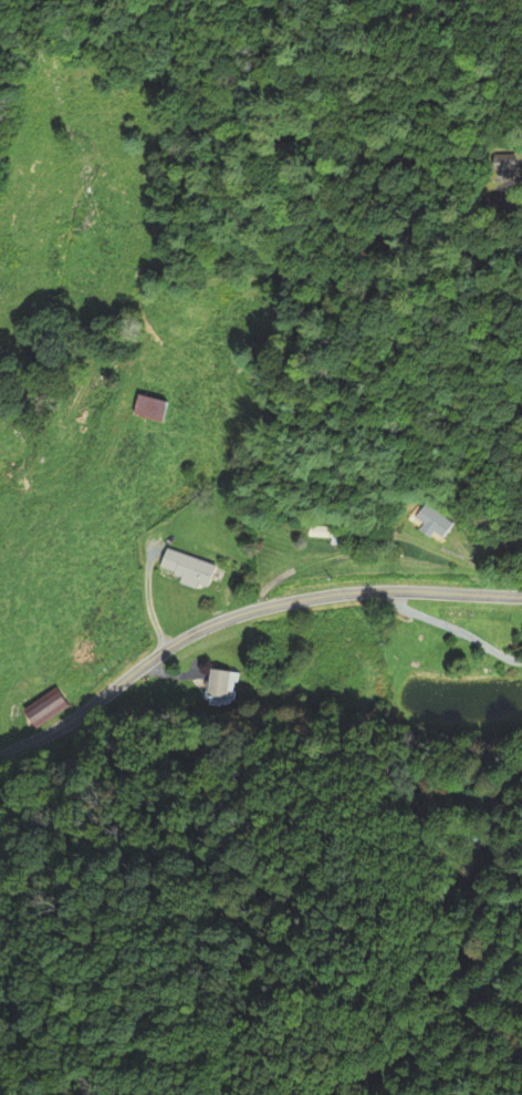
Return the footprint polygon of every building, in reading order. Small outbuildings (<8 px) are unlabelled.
[(481,170),(505,170),(505,154),(481,154),(481,170)] [(132,419),(166,421),(167,400),(132,399),(132,419)] [(435,541),(449,527),(425,503),(411,517),(435,541)] [(347,529),(304,528),(304,539),(346,540),(347,529)] [(214,568),(163,548),(154,572),(205,592),(214,568)] [(227,700),(227,671),(205,671),(205,700),(227,700)] [(61,704),(51,694),(31,713),(40,723),(61,704)]
